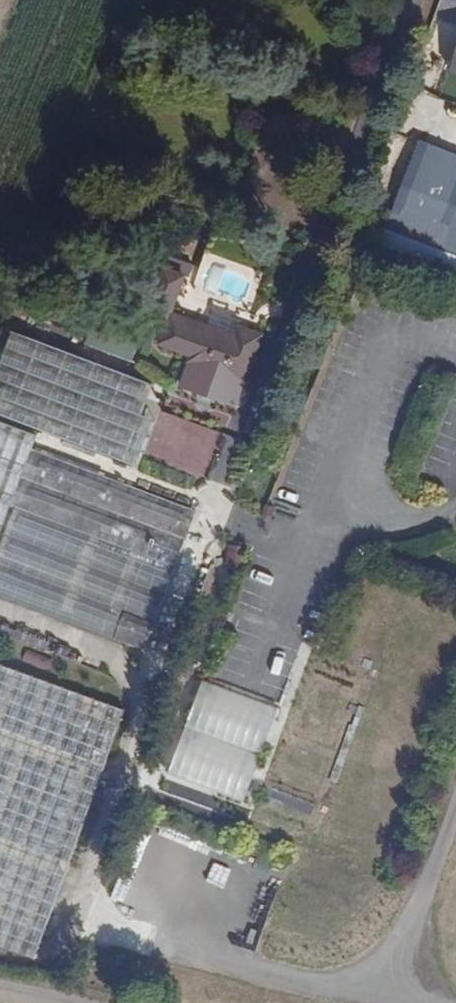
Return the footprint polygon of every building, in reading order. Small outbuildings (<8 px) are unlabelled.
[(440,73),(455,79),(455,31),(440,73)] [(379,230),(455,259),(455,224),(417,210),(430,179),(455,188),(455,157),(411,141),(379,230)] [(238,379),(255,334),(234,325),(230,334),(165,312),(178,276),(159,269),(143,314),(162,321),(154,341),(187,353),(185,359),(238,379)] [(148,382),(7,328),(0,347),(0,414),(133,464),(150,418),(137,412),(148,382)] [(229,402),(238,379),(185,359),(175,383),(229,402)] [(190,507),(27,446),(32,432),(0,420),(0,517),(5,503),(10,504),(0,529),(0,595),(138,647),(190,507)] [(120,706),(0,663),(0,943),(30,954),(120,706)] [(238,797),(273,704),(197,676),(163,769),(238,797)]
